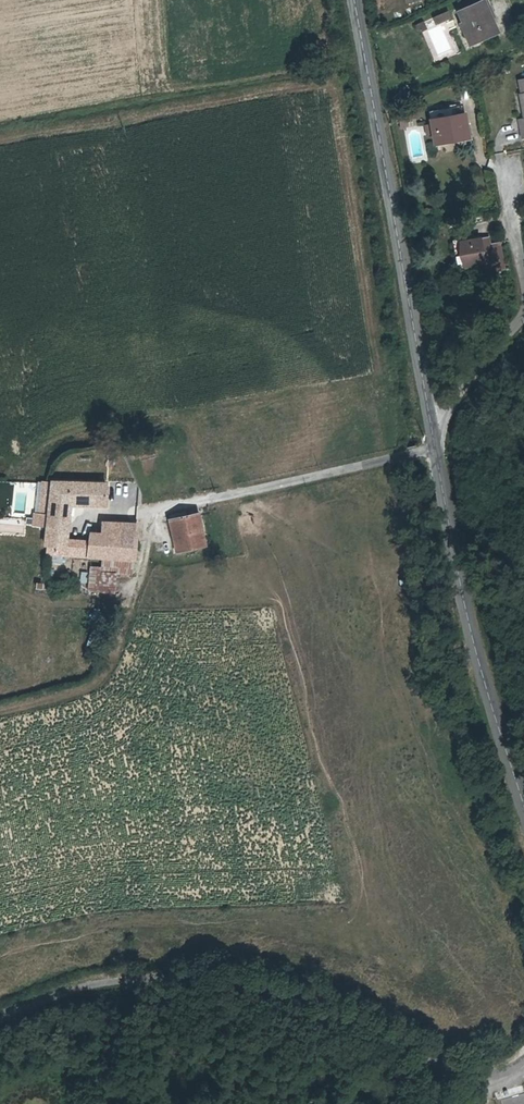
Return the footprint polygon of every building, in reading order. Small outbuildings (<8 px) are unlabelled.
[(462,8),(458,10),(463,21),(466,19),(476,41),(498,32),(484,0),(482,0),(462,8)] [(482,0),(458,0),(462,8),(482,0)] [(466,19),(463,21),(457,23),(466,45),(476,41),(466,19)] [(424,28),(421,22),(414,26),(416,32),(424,28)] [(460,117),(459,108),(429,114),(436,144),(468,137),(465,116),(460,117)] [(404,118),(406,127),(417,124),(414,115),(404,118)] [(482,262),(491,261),(487,236),(456,241),(460,266),(482,262)] [(493,270),(491,261),(482,262),(483,272),(493,270)] [(43,556),(64,557),(66,521),(66,518),(66,508),(81,508),(101,508),(102,489),(82,488),(67,487),(48,485),(46,520),(43,556)] [(183,512),(182,508),(165,511),(166,511),(166,516),(165,516),(172,548),(202,542),(195,510),(183,512)] [(101,523),(99,539),(133,542),(133,525),(101,523)] [(133,542),(99,539),(84,539),(83,544),(97,545),(96,559),(97,559),(132,562),(133,542)] [(76,558),(96,559),(97,545),(83,544),(77,544),(76,558)] [(496,1103),(506,1103),(507,1102),(508,1101),(507,1098),(506,1097),(504,1096),(501,1095),(499,1095),(497,1096),(495,1098),(495,1100),(496,1103)]
